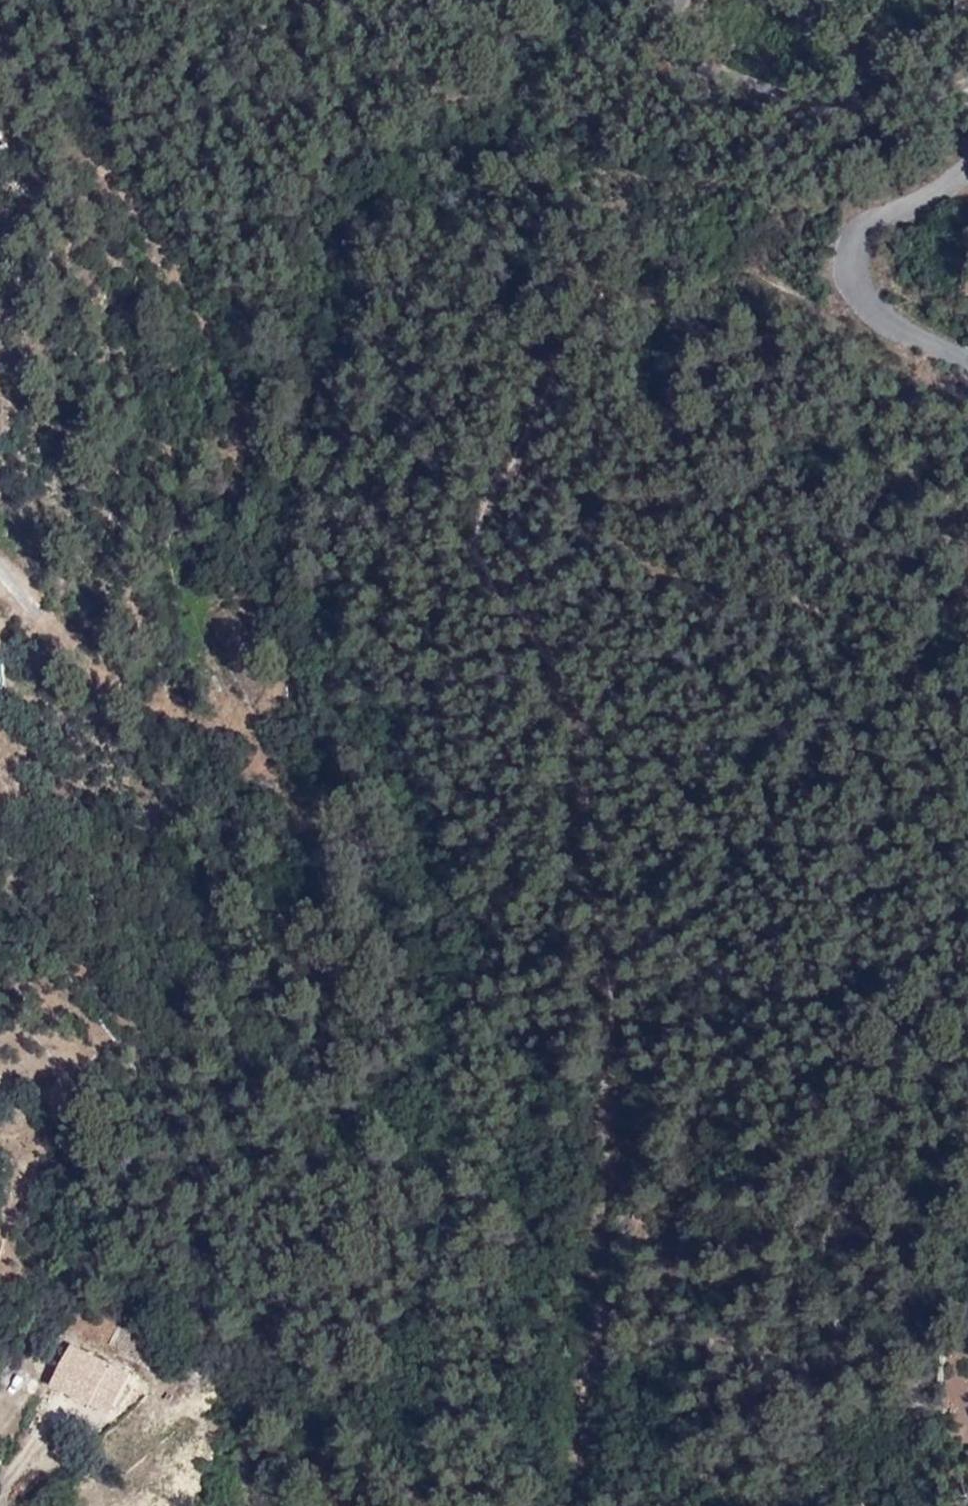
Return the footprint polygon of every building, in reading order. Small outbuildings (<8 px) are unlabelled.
[(152,1368),(79,1335),(58,1381),(131,1414),(152,1368)]
